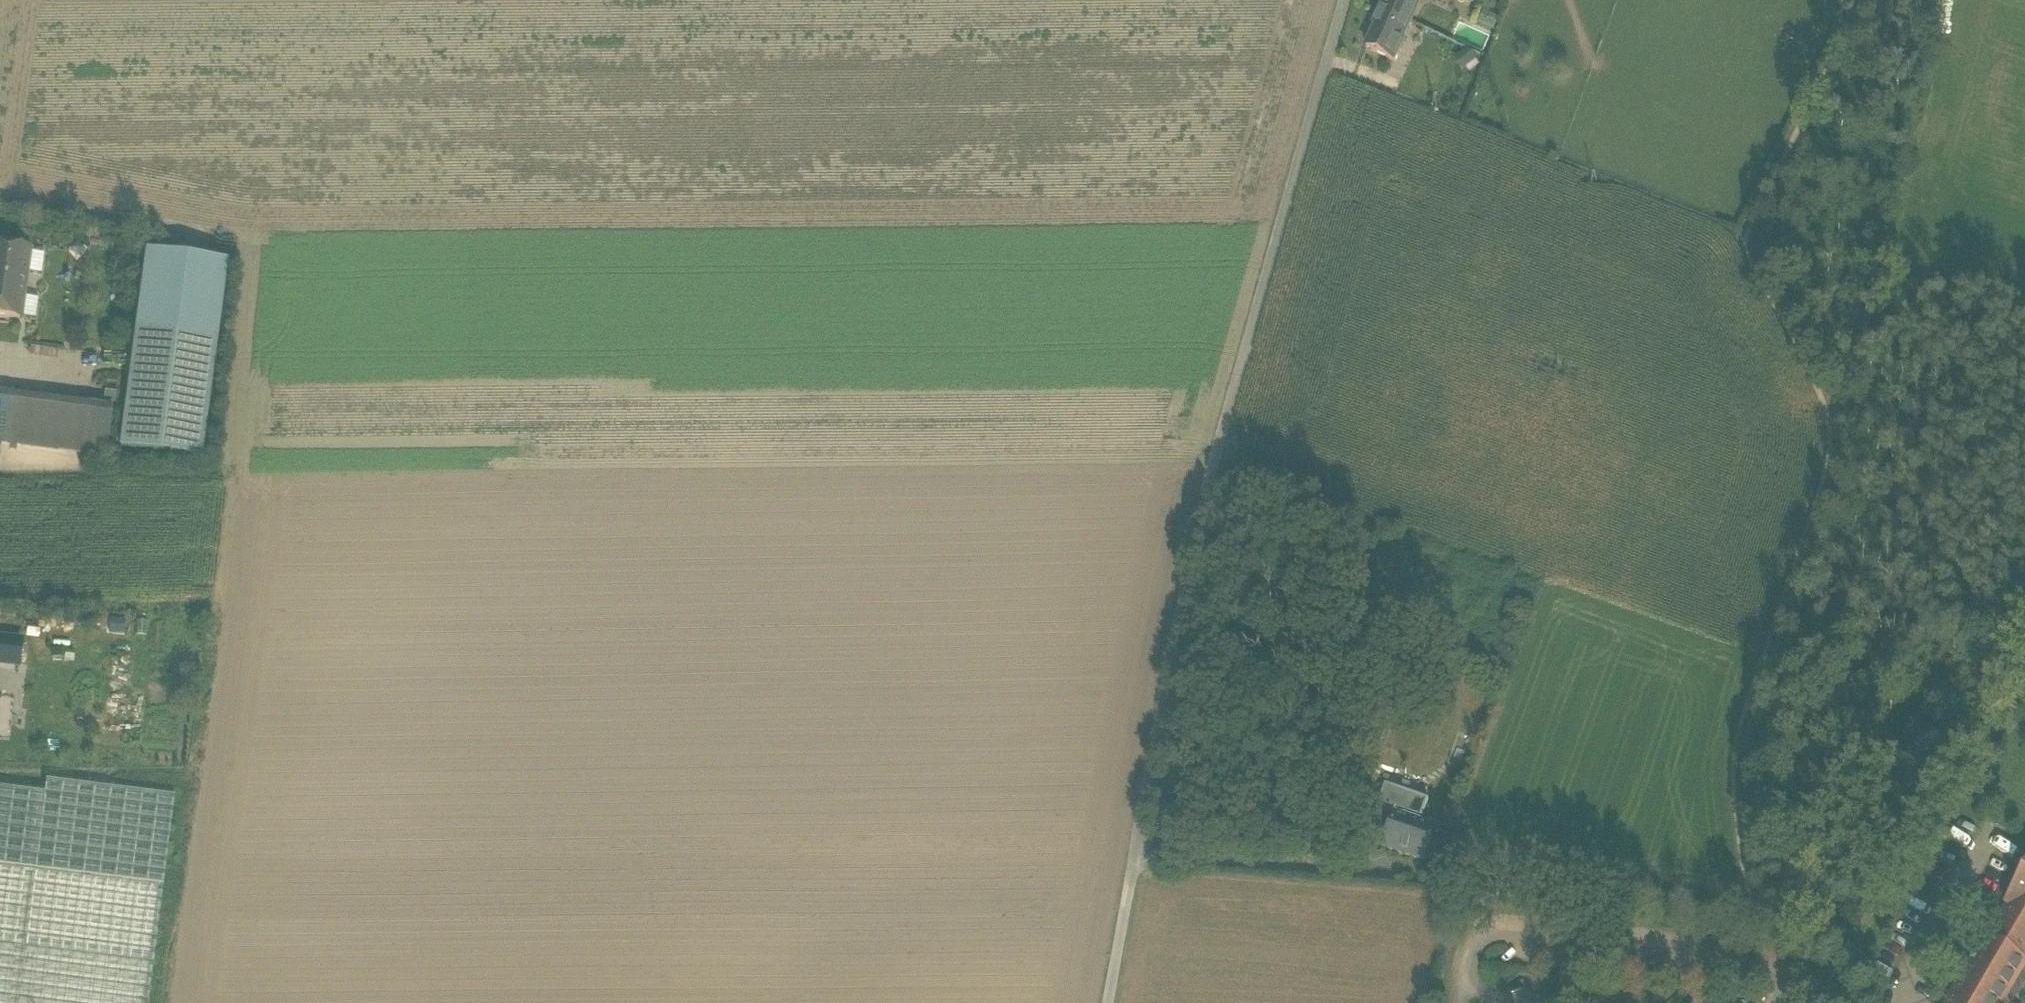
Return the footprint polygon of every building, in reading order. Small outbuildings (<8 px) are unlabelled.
[(1392,63),(1404,39),(1401,38),(1420,0),(1385,0),(1372,26),(1376,28),(1366,49),(1392,63)] [(19,319),(28,252),(0,248),(0,317),(19,319)] [(120,450),(200,461),(226,263),(147,252),(120,450)] [(2,443),(105,457),(111,408),(9,394),(8,396),(2,443)] [(2,443),(8,396),(0,395),(0,442),(2,443)] [(0,639),(0,663),(18,665),(21,642),(0,639)] [(163,888),(174,797),(46,781),(44,794),(0,788),(0,867),(163,888)] [(1373,831),(1385,835),(1394,812),(1420,821),(1428,801),(1384,785),(1368,830),(1373,831)] [(1436,827),(1420,821),(1394,812),(1385,835),(1381,847),(1424,862),(1436,827)] [(163,888),(0,867),(0,945),(153,964),(163,888)] [(2006,999),(2024,967),(2024,962),(2021,959),(2023,956),(2024,955),(2024,873),(2019,875),(2021,880),(2006,905),(2009,907),(1989,941),(1985,939),(1948,1002),(2007,1002),(2006,999)] [(153,964),(0,945),(0,1002),(148,1002),(153,964)]
